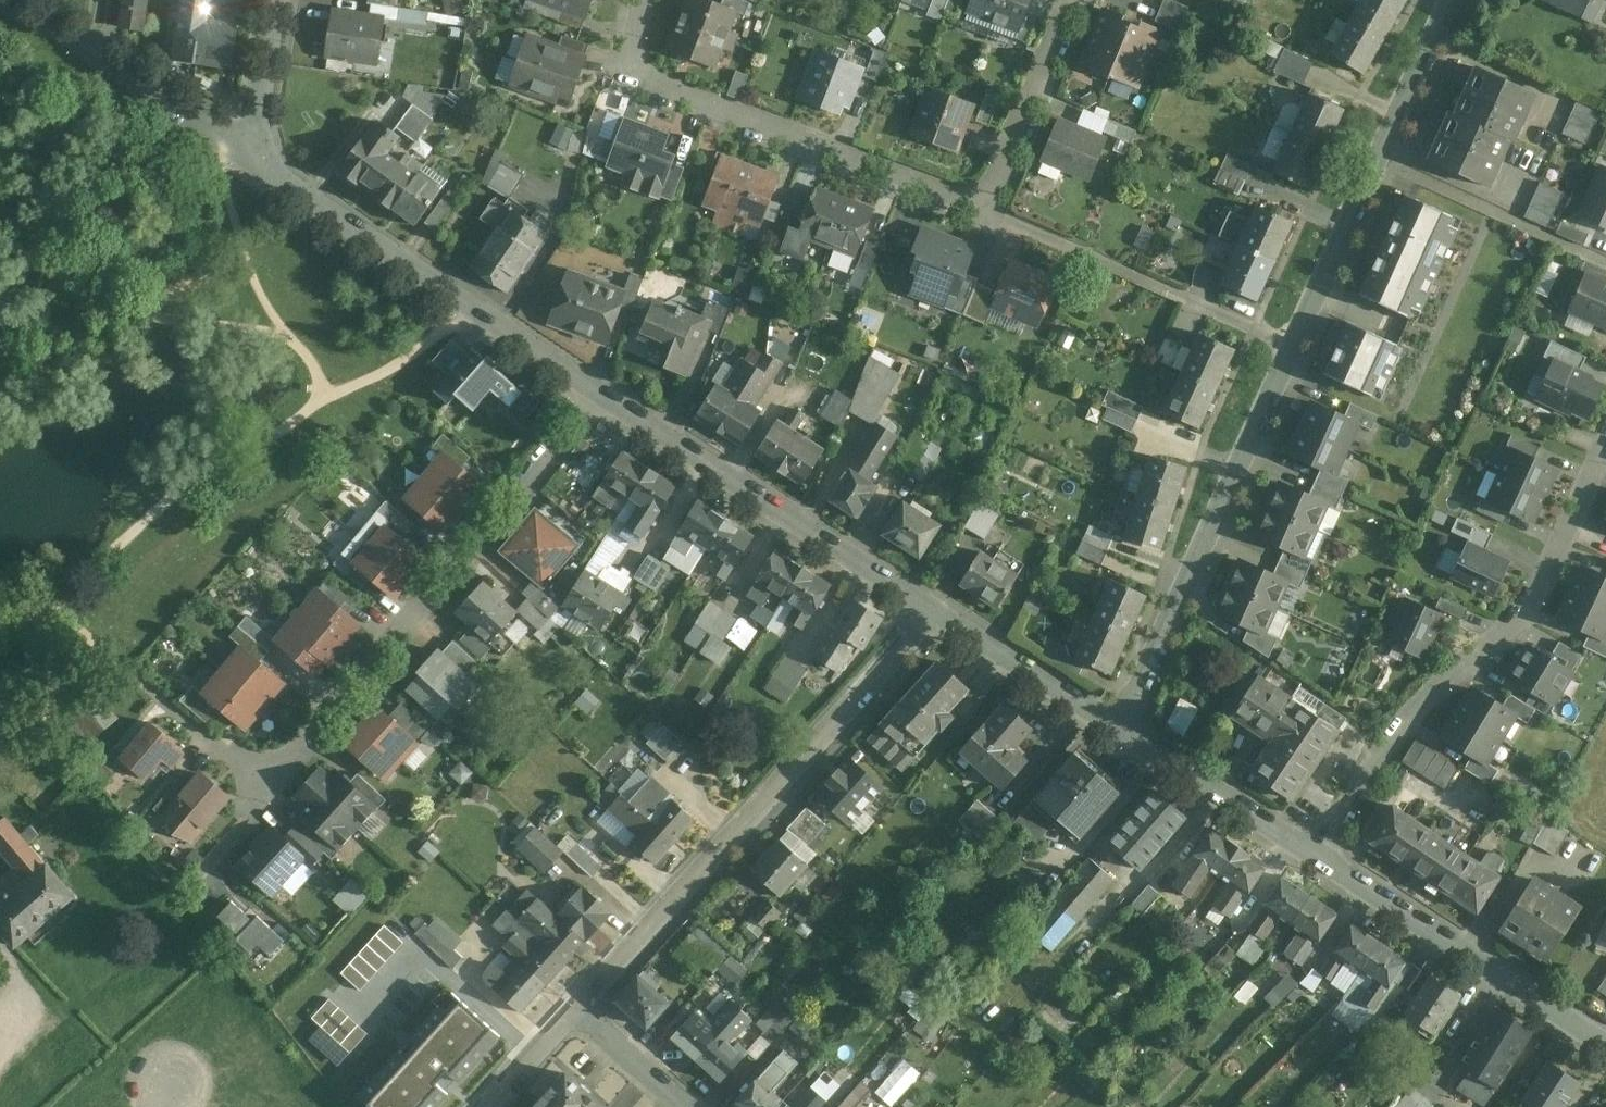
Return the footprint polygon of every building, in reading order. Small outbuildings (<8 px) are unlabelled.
[(123,27),(146,30),(150,0),(127,0),(123,27)] [(177,59),(201,62),(202,57),(206,32),(211,0),(186,0),(177,59)] [(562,8),(587,16),(593,0),(541,0),(562,8)] [(708,0),(689,0),(680,22),(734,42),(738,34),(729,30),(736,12),(736,10),(721,5),(708,0)] [(745,0),(723,0),(721,5),(736,10),(736,12),(745,15),(750,2),(745,0)] [(927,15),(940,20),(943,11),(948,0),(933,0),(927,15)] [(943,11),(957,16),(963,0),(948,0),(943,11)] [(966,12),(993,22),(1001,0),(971,0),(966,12)] [(993,22),(1018,31),(1025,12),(1027,13),(1031,0),(1001,0),(993,22)] [(1172,0),(1164,0),(1160,9),(1184,19),(1189,7),(1172,0)] [(1354,17),(1385,36),(1408,0),(1364,0),(1354,17)] [(1544,0),(1570,12),(1575,0),(1545,0),(1544,0)] [(400,8),(371,3),(370,16),(384,18),(384,19),(398,21),(400,8)] [(428,23),(430,11),(403,7),(401,19),(428,23)] [(587,16),(562,8),(558,20),(582,29),(587,16)] [(1184,19),(1160,9),(1155,21),(1179,31),(1184,19)] [(370,16),(333,10),(326,55),(377,63),(384,19),(384,18),(370,16)] [(1105,10),(1082,66),(1109,77),(1131,25),(1123,22),(1124,18),(1105,10)] [(1018,31),(1015,39),(1028,43),(1038,17),(1027,13),(1025,12),(1018,31)] [(1385,36),(1354,17),(1331,54),(1363,73),(1385,36)] [(214,20),(212,33),(206,32),(202,57),(232,62),(231,67),(233,67),(240,24),(214,20)] [(734,42),(680,22),(669,51),(714,67),(722,48),(731,51),(734,42)] [(1131,25),(1109,77),(1109,78),(1110,76),(1137,87),(1160,31),(1140,23),(1138,28),(1131,25)] [(589,45),(563,35),(558,48),(585,57),(589,45)] [(558,48),(528,37),(511,84),(569,104),(580,71),(554,61),(558,48)] [(585,57),(558,48),(554,61),(580,71),(585,57)] [(1314,61),(1285,48),(1279,60),(1309,73),(1314,61)] [(875,49),(865,76),(877,81),(887,53),(875,49)] [(838,58),(817,50),(810,68),(812,69),(800,100),(839,114),(848,91),(854,93),(861,74),(836,65),(838,58)] [(1309,73),(1279,60),(1274,72),(1303,85),(1309,73)] [(1533,92),(1478,67),(1456,114),(1456,115),(1508,138),(1507,139),(1511,141),(1533,92)] [(975,106),(928,88),(916,120),(927,124),(922,139),(958,153),(975,106)] [(411,90),(408,103),(413,107),(426,117),(438,94),(411,90)] [(1001,97),(988,92),(977,121),(990,126),(1001,97)] [(1344,109),(1310,93),(1292,133),(1326,148),(1344,109)] [(1601,109),(1578,98),(1562,133),(1585,144),(1601,109)] [(426,117),(413,107),(396,129),(415,143),(432,121),(426,117)] [(1108,119),(1084,109),(1076,127),(1100,137),(1102,132),(1108,119)] [(1508,138),(1456,115),(1456,114),(1452,112),(1430,161),(1486,186),(1507,139),(1508,138)] [(670,134),(625,118),(608,163),(627,170),(624,179),(660,193),(661,194),(664,187),(668,175),(668,174),(669,172),(666,167),(662,165),(666,156),(664,152),(663,152),(670,134)] [(1136,130),(1108,119),(1102,132),(1118,138),(1130,143),(1131,143),(1136,130)] [(1076,127),(1059,120),(1042,159),(1044,160),(1039,172),(1057,180),(1063,168),(1090,179),(1106,139),(1100,137),(1076,127)] [(399,139),(376,123),(341,171),(358,184),(361,180),(378,193),(376,196),(377,197),(400,165),(400,164),(387,155),(399,139)] [(1326,148),(1292,133),(1274,173),(1308,188),(1326,148)] [(1130,143),(1118,138),(1113,150),(1125,155),(1130,143)] [(496,149),(482,183),(488,187),(503,161),(504,162),(507,156),(496,149)] [(400,165),(377,197),(393,208),(418,173),(426,163),(410,151),(400,164),(400,165)] [(723,154),(705,201),(719,207),(713,224),(727,229),(751,165),(723,154)] [(1253,166),(1227,154),(1221,169),(1246,180),(1253,166)] [(504,162),(503,161),(488,187),(510,199),(525,174),(504,162)] [(751,165),(727,229),(741,235),(748,217),(762,222),(780,176),(751,165)] [(1254,167),(1248,183),(1270,192),(1276,176),(1254,167)] [(1601,167),(1579,215),(1605,227),(1605,169),(1601,167)] [(418,173),(393,208),(416,225),(441,190),(448,180),(431,168),(424,178),(418,173)] [(1246,180),(1221,169),(1214,184),(1239,195),(1246,180)] [(466,176),(451,197),(456,201),(472,180),(466,176)] [(1564,192),(1540,182),(1524,217),(1548,228),(1564,192)] [(676,191),(664,187),(661,194),(660,193),(659,196),(672,201),(676,191)] [(847,201),(816,190),(805,221),(804,221),(801,231),(790,227),(782,251),(803,259),(810,241),(829,248),(847,201)] [(1467,216),(1408,191),(1361,288),(1422,315),(1467,216)] [(446,194),(425,223),(435,230),(456,201),(451,197),(446,194)] [(510,209),(494,198),(480,218),(496,229),(469,267),(507,293),(548,234),(546,233),(553,223),(541,214),(534,225),(522,217),(527,210),(515,202),(510,209)] [(873,211),(847,201),(829,248),(834,250),(829,265),(848,272),(854,257),(856,258),(873,211)] [(1293,222),(1259,207),(1253,221),(1243,243),(1241,246),(1275,261),(1293,222)] [(1253,221),(1239,214),(1228,237),(1243,243),(1253,221)] [(1589,234),(1561,221),(1556,233),(1583,246),(1589,234)] [(938,235),(924,229),(915,251),(921,253),(915,269),(920,271),(913,292),(942,303),(950,283),(959,286),(964,273),(972,251),(949,242),(951,237),(939,233),(938,235)] [(867,241),(858,265),(870,270),(879,246),(867,241)] [(1240,249),(1226,242),(1216,265),(1230,271),(1240,249)] [(1275,261),(1241,246),(1240,249),(1230,271),(1223,286),(1257,301),(1275,261)] [(1057,281),(1012,261),(999,292),(994,304),(995,304),(1038,324),(1057,281)] [(1585,261),(1580,272),(1586,276),(1605,285),(1605,270),(1585,261)] [(754,274),(742,270),(735,288),(747,292),(754,274)] [(624,293),(568,272),(550,321),(606,342),(620,306),(624,294),(624,293)] [(964,273),(959,286),(950,283),(942,303),(941,306),(963,315),(964,315),(977,282),(979,279),(964,273)] [(643,279),(630,275),(624,293),(624,294),(620,306),(632,310),(643,279)] [(1586,276),(1571,310),(1605,326),(1605,285),(1586,276)] [(977,282),(964,315),(986,324),(995,304),(994,304),(999,292),(977,282)] [(731,309),(708,300),(701,317),(709,320),(706,329),(721,335),(731,309)] [(701,317),(679,307),(678,309),(673,307),(671,314),(651,306),(641,332),(662,341),(666,349),(659,365),(684,376),(701,335),(703,336),(706,329),(709,320),(701,317)] [(1407,344),(1350,323),(1328,369),(1381,394),(1407,344)] [(1234,350),(1202,335),(1194,351),(1184,373),(1217,388),(1234,350)] [(1194,351),(1166,338),(1156,361),(1184,373),(1194,351)] [(452,339),(433,361),(448,375),(467,353),(452,339)] [(1587,357),(1551,340),(1543,357),(1555,362),(1555,361),(1579,372),(1587,357)] [(515,385),(497,369),(500,365),(489,355),(486,359),(472,347),(467,353),(448,375),(434,391),(448,403),(456,395),(473,410),(491,390),(502,399),(510,406),(522,392),(514,385),(515,385)] [(757,368),(718,431),(740,445),(762,411),(756,408),(783,364),(766,353),(757,368)] [(717,384),(696,417),(718,431),(757,368),(741,358),(723,388),(717,384)] [(898,375),(869,359),(853,401),(852,401),(849,411),(872,424),(891,393),(889,391),(898,375)] [(1579,372),(1555,361),(1555,362),(1546,381),(1550,382),(1542,400),(1569,412),(1570,409),(1585,416),(1591,401),(1594,402),(1602,385),(1588,379),(1586,373),(1583,374),(1579,372)] [(1217,388),(1184,373),(1166,413),(1199,428),(1217,388)] [(510,406),(507,410),(522,424),(542,402),(526,388),(522,392),(510,406)] [(852,401),(835,390),(820,414),(842,428),(849,411),(852,401)] [(1144,407),(1109,390),(1102,405),(1109,408),(1138,421),(1144,407)] [(1344,416),(1313,402),(1301,428),(1346,448),(1358,423),(1344,416)] [(1378,415),(1351,403),(1344,416),(1358,423),(1372,430),(1378,415)] [(1138,421),(1109,408),(1104,420),(1132,432),(1138,421)] [(793,409),(784,424),(778,420),(756,456),(801,484),(824,449),(795,431),(805,416),(793,409)] [(877,425),(849,469),(848,468),(828,498),(844,508),(845,511),(852,516),(856,516),(858,517),(877,487),(867,480),(896,436),(877,425)] [(1346,448),(1301,428),(1289,453),(1321,468),(1335,474),(1335,473),(1346,448)] [(443,434),(433,447),(442,455),(453,442),(443,434)] [(1539,447),(1512,434),(1506,446),(1512,448),(1534,458),(1539,447)] [(929,446),(912,435),(899,467),(911,474),(924,454),(929,446)] [(1534,458),(1512,448),(1500,475),(1544,495),(1557,469),(1534,458)] [(650,468),(623,451),(593,497),(611,508),(622,491),(631,497),(650,468)] [(924,454),(911,474),(922,482),(935,462),(924,454)] [(486,487),(448,455),(428,478),(462,507),(471,497),(475,500),(486,487)] [(1187,467),(1152,456),(1139,496),(1173,508),(1187,467)] [(650,468),(631,497),(640,503),(626,525),(634,531),(643,537),(676,486),(650,468)] [(1335,474),(1321,468),(1315,482),(1342,494),(1349,479),(1335,473),(1335,474)] [(1544,495),(1500,475),(1488,501),(1510,511),(1532,522),(1544,495)] [(462,507),(428,478),(408,502),(446,534),(458,521),(454,517),(462,507)] [(1342,494),(1315,482),(1309,496),(1326,504),(1326,505),(1336,509),(1342,494)] [(1309,496),(1281,483),(1269,509),(1314,529),(1326,505),(1326,504),(1309,496)] [(407,496),(398,488),(387,501),(396,509),(407,496)] [(1173,508),(1139,496),(1125,538),(1159,550),(1173,508)] [(1488,501),(1482,499),(1477,510),(1504,523),(1510,511),(1488,501)] [(726,518),(699,500),(670,544),(686,555),(696,540),(708,547),(726,518)] [(929,510),(914,500),(911,505),(906,502),(885,533),(921,556),(941,525),(926,515),(929,510)] [(396,509),(387,501),(378,511),(390,521),(399,511),(396,509)] [(1000,517),(979,504),(963,529),(984,542),(1000,517)] [(1314,529),(1269,509),(1257,535),(1285,547),(1303,555),(1303,554),(1314,529)] [(574,546),(536,514),(506,551),(543,582),(574,546)] [(754,536),(726,518),(708,547),(719,555),(710,569),(726,580),(754,536)] [(1493,534),(1458,518),(1451,531),(1470,539),(1468,543),(1485,551),(1493,534)] [(387,527),(371,546),(410,578),(426,559),(387,527)] [(1113,536),(1090,528),(1078,559),(1101,568),(1113,536)] [(609,533),(595,560),(611,568),(625,541),(609,533)] [(1485,551),(1468,543),(1453,576),(1494,595),(1509,562),(1485,551)] [(410,578),(371,546),(355,565),(394,597),(410,578)] [(1303,555),(1285,547),(1279,561),(1307,574),(1313,559),(1303,554),(1303,555)] [(803,568),(775,550),(747,593),(765,604),(774,590),(785,597),(785,596),(803,568)] [(1020,577),(981,552),(961,583),(1001,608),(1020,577)] [(660,587),(670,563),(647,554),(638,578),(660,587)] [(1273,575),(1241,561),(1229,586),(1275,607),(1286,582),(1287,581),(1273,575)] [(1307,574),(1279,561),(1273,575),(1287,581),(1286,582),(1300,588),(1307,574)] [(832,585),(804,567),(803,568),(785,596),(796,604),(787,619),(803,629),(832,585)] [(1583,567),(1571,593),(1605,609),(1605,578),(1583,567)] [(624,594),(586,569),(569,595),(563,605),(601,630),(624,594)] [(569,595),(548,576),(543,582),(539,587),(560,606),(562,608),(563,605),(569,595)] [(1145,595),(1112,579),(1094,618),(1128,633),(1145,595)] [(337,588),(328,580),(319,590),(322,593),(329,599),(337,588)] [(503,597),(485,580),(456,612),(473,628),(463,639),(478,654),(489,642),(504,656),(517,642),(507,632),(511,627),(507,623),(516,613),(501,599),(503,597)] [(1275,607),(1229,586),(1218,612),(1249,627),(1263,633),(1264,632),(1275,607)] [(560,606),(539,587),(528,598),(549,618),(560,606)] [(329,599),(322,593),(304,615),(300,620),(344,657),(356,643),(349,638),(360,625),(349,615),(329,599)] [(1571,593),(1559,618),(1590,632),(1604,639),(1604,638),(1605,634),(1605,609),(1571,593)] [(1469,608),(1441,595),(1436,607),(1463,620),(1469,608)] [(549,618),(528,598),(518,609),(540,628),(549,618)] [(883,618),(852,598),(816,655),(837,669),(854,643),(863,649),(883,618)] [(710,600),(696,622),(709,631),(723,608),(710,600)] [(1441,616),(1408,600),(1389,641),(1422,656),(1441,616)] [(723,608),(709,631),(723,640),(737,618),(723,608)] [(304,615),(298,610),(293,616),(299,621),(300,620),(304,615)] [(259,626),(247,616),(239,626),(250,636),(259,626)] [(1128,633),(1094,618),(1090,626),(1077,620),(1069,636),(1083,642),(1076,658),(1110,673),(1128,633)] [(344,657),(300,620),(299,621),(280,643),(306,665),(306,666),(318,675),(329,662),(335,667),(344,657)] [(250,636),(239,626),(230,636),(242,646),(250,636)] [(1263,633),(1249,627),(1243,640),(1269,657),(1278,638),(1264,632),(1263,633)] [(1590,632),(1583,646),(1605,657),(1605,639),(1604,638),(1604,639),(1590,632)] [(481,666),(454,640),(442,653),(470,679),(481,666)] [(1582,655),(1559,641),(1549,658),(1571,671),(1582,655)] [(1549,658),(1529,646),(1510,678),(1532,692),(1553,704),(1572,672),(1571,671),(1549,658)] [(284,681),(245,649),(225,673),(260,701),(268,691),(273,695),(284,681)] [(442,653),(439,651),(420,671),(423,674),(409,689),(440,717),(454,702),(460,707),(478,687),(470,679),(442,653)] [(797,662),(786,655),(772,676),(784,684),(797,662)] [(797,662),(784,684),(794,690),(807,668),(797,662)] [(939,662),(881,725),(889,732),(876,747),(895,764),(908,749),(916,757),(942,728),(943,729),(953,718),(952,717),(953,716),(948,712),(969,689),(939,662)] [(260,701),(225,673),(206,696),(244,729),(256,715),(251,712),(260,701)] [(1291,699),(1258,677),(1232,715),(1272,741),(1273,742),(1287,721),(1279,716),(1291,699)] [(193,685),(181,700),(190,708),(202,693),(193,685)] [(1502,706),(1473,689),(1459,713),(1500,739),(1515,715),(1515,714),(1502,706)] [(94,691),(71,710),(71,711),(53,725),(74,751),(76,750),(83,758),(99,745),(92,737),(116,717),(94,691)] [(1553,704),(1532,692),(1526,703),(1536,709),(1548,716),(1555,705),(1553,704)] [(1526,703),(1510,693),(1502,706),(1515,714),(1515,715),(1527,723),(1536,709),(1526,703)] [(1167,726),(1188,734),(1198,704),(1177,697),(1167,726)] [(1291,699),(1279,716),(1287,721),(1273,742),(1272,741),(1252,772),(1292,799),(1339,730),(1317,715),(1291,698),(1291,699)] [(417,718),(401,703),(389,717),(405,731),(417,718)] [(1347,718),(1325,703),(1317,715),(1339,730),(1347,718)] [(1007,705),(988,726),(986,724),(963,751),(1005,788),(1028,761),(1014,749),(1033,728),(1007,705)] [(389,717),(382,710),(352,743),(389,776),(418,743),(405,731),(389,717)] [(1500,739),(1459,713),(1444,737),(1472,755),(1486,763),(1486,762),(1500,739)] [(430,729),(417,718),(405,731),(418,743),(430,729)] [(126,754),(121,759),(122,760),(145,779),(162,758),(172,767),(184,752),(174,744),(175,742),(152,723),(126,754)] [(682,740),(663,724),(647,742),(665,758),(682,740)] [(1459,767),(1416,739),(1402,761),(1445,789),(1459,767)] [(116,746),(91,774),(105,786),(117,773),(113,770),(122,760),(121,759),(126,754),(116,746)] [(1120,794),(1074,753),(1015,821),(1038,843),(1059,819),(1081,839),(1120,794)] [(1499,770),(1486,762),(1486,763),(1472,755),(1464,768),(1490,784),(1499,770)] [(862,770),(850,759),(818,794),(850,824),(882,788),(861,770),(862,770)] [(349,783),(336,771),(330,779),(320,770),(308,783),(356,827),(362,820),(364,822),(372,812),(371,811),(374,807),(375,806),(349,783)] [(229,797),(200,773),(188,787),(167,813),(167,814),(177,830),(195,837),(229,797)] [(387,800),(358,774),(349,783),(375,806),(374,807),(377,810),(387,800)] [(696,819),(650,776),(628,800),(650,820),(650,819),(675,842),(696,819)] [(179,779),(154,809),(164,818),(167,814),(167,813),(188,787),(179,779)] [(356,827),(308,783),(296,796),(306,805),(299,812),(312,824),(338,847),(342,843),(343,844),(352,835),(350,833),(356,827)] [(1155,789),(1110,841),(1139,867),(1184,815),(1155,789)] [(628,800),(621,793),(608,807),(613,812),(613,813),(620,819),(637,834),(627,845),(639,856),(643,852),(655,863),(675,842),(650,819),(650,820),(628,800)] [(1000,818),(979,800),(961,820),(982,839),(1000,818)] [(1393,805),(1370,841),(1442,889),(1443,889),(1465,854),(1393,805)] [(826,824),(807,807),(787,829),(807,845),(826,824)] [(14,867),(0,879),(0,924),(17,944),(30,933),(37,941),(67,916),(60,908),(73,896),(47,864),(46,864),(29,844),(39,835),(32,826),(21,835),(6,817),(0,822),(0,850),(14,867)] [(1544,823),(1533,817),(1520,839),(1531,845),(1544,823)] [(1569,832),(1546,819),(1533,843),(1555,856),(1569,832)] [(338,847),(312,824),(304,833),(324,852),(332,859),(341,849),(338,847)] [(304,833),(295,826),(284,839),(304,857),(303,858),(312,866),(324,852),(304,833)] [(563,851),(537,827),(519,847),(545,870),(563,851)] [(1239,847),(1211,828),(1193,855),(1194,856),(1211,867),(1221,874),(1239,847)] [(284,839),(272,829),(240,864),(264,886),(271,879),(278,886),(303,858),(304,857),(284,839)] [(808,864),(780,839),(753,869),(781,894),(808,864)] [(601,867),(576,845),(567,854),(592,876),(601,867)] [(1266,865),(1239,847),(1221,874),(1231,880),(1247,891),(1248,892),(1266,865)] [(1505,859),(1494,851),(1487,852),(1479,864),(1495,874),(1497,870),(1501,872),(1505,859)] [(1479,864),(1468,856),(1468,855),(1465,854),(1443,889),(1443,890),(1441,893),(1456,903),(1459,900),(1477,911),(1499,877),(1495,874),(1479,864)] [(1194,856),(1178,880),(1194,891),(1211,867),(1194,856)] [(1091,858),(1054,900),(1055,902),(1076,920),(1077,921),(1114,878),(1091,858)] [(1285,878),(1250,928),(1267,939),(1283,915),(1292,921),(1310,894),(1285,878)] [(1579,909),(1533,879),(1502,927),(1548,957),(1579,909)] [(1247,891),(1231,880),(1215,904),(1231,915),(1247,891)] [(364,894),(351,882),(343,891),(356,903),(364,894)] [(1161,895),(1150,885),(1131,905),(1143,916),(1161,895)] [(583,888),(558,915),(529,889),(509,911),(565,962),(576,951),(581,955),(591,945),(585,940),(611,912),(583,888)] [(1338,913),(1310,894),(1292,921),(1303,929),(1287,953),(1303,964),(1338,913)] [(782,912),(769,899),(754,916),(768,928),(782,912)] [(285,941),(258,915),(253,920),(232,901),(218,916),(239,935),(236,939),(251,953),(259,944),(271,956),(285,941)] [(1076,920),(1055,902),(1044,915),(1065,933),(1076,920)] [(565,962),(509,911),(497,925),(511,938),(504,946),(516,957),(502,971),(496,965),(486,975),(486,982),(520,1012),(565,962)] [(724,943),(701,921),(692,930),(715,952),(724,943)] [(1598,936),(1605,941),(1605,922),(1598,936)] [(1380,941),(1353,923),(1321,971),(1333,980),(1346,961),(1360,971),(1380,941)] [(376,935),(395,952),(403,942),(385,925),(376,935)] [(376,935),(367,945),(386,961),(395,952),(376,935)] [(463,957),(439,935),(429,946),(453,969),(463,957)] [(1412,963),(1380,941),(1360,971),(1341,1000),(1367,1018),(1394,980),(1398,983),(1412,963)] [(359,954),(378,971),(386,961),(367,945),(359,954)] [(359,954),(350,964),(369,980),(378,971),(359,954)] [(1412,963),(1398,983),(1408,990),(1422,969),(1412,963)] [(342,974),(361,990),(369,980),(350,964),(342,974)] [(660,985),(645,971),(627,991),(624,991),(622,992),(620,994),(619,997),(619,1000),(620,1003),(622,1004),(625,1005),(628,1005),(649,1024),(670,1001),(656,989),(660,985)] [(1432,976),(1407,1013),(1423,1024),(1419,1030),(1431,1038),(1460,996),(1432,976)] [(1597,989),(1605,995),(1605,977),(1597,989)] [(412,1038),(414,1040),(447,1070),(458,1081),(499,1036),(452,994),(412,1038)] [(711,1024),(697,1011),(674,1036),(698,1058),(743,1008),(742,1008),(732,998),(716,1016),(718,1017),(711,1024)] [(796,1013),(780,998),(770,1009),(786,1024),(796,1013)] [(762,1009),(750,999),(742,1008),(743,1008),(754,1018),(762,1009)] [(312,1019),(322,1027),(339,1008),(329,1000),(312,1019)] [(1532,1031),(1494,1007),(1458,1064),(1469,1071),(1460,1086),(1486,1102),(1496,1088),(1532,1031)] [(332,1036),(348,1017),(339,1008),(322,1027),(332,1036)] [(743,1008),(698,1058),(722,1079),(744,1054),(731,1042),(737,1035),(738,1035),(754,1018),(743,1008)] [(786,1024),(770,1009),(749,1031),(768,1049),(789,1026),(786,1024)] [(332,1036),(341,1044),(358,1025),(348,1017),(332,1036)] [(351,1052),(368,1033),(358,1025),(341,1044),(351,1052)] [(358,1096),(370,1106),(435,1106),(447,1094),(435,1083),(447,1070),(414,1040),(402,1054),(399,1051),(358,1096)] [(737,1104),(740,1106),(777,1106),(784,1099),(774,1090),(793,1070),(779,1057),(737,1104)] [(1546,1064),(1523,1099),(1536,1106),(1564,1106),(1579,1085),(1546,1064)] [(827,1100),(834,1106),(838,1106),(867,1075),(858,1067),(851,1074),(827,1100)] [(566,1073),(554,1088),(552,1087),(540,1100),(548,1106),(604,1106),(566,1073)] [(815,1084),(827,1094),(837,1083),(825,1073),(815,1084)] [(827,1100),(812,1087),(793,1106),(821,1106),(827,1100)] [(1395,1106),(1433,1106),(1435,1106),(1412,1087),(1395,1106)]
